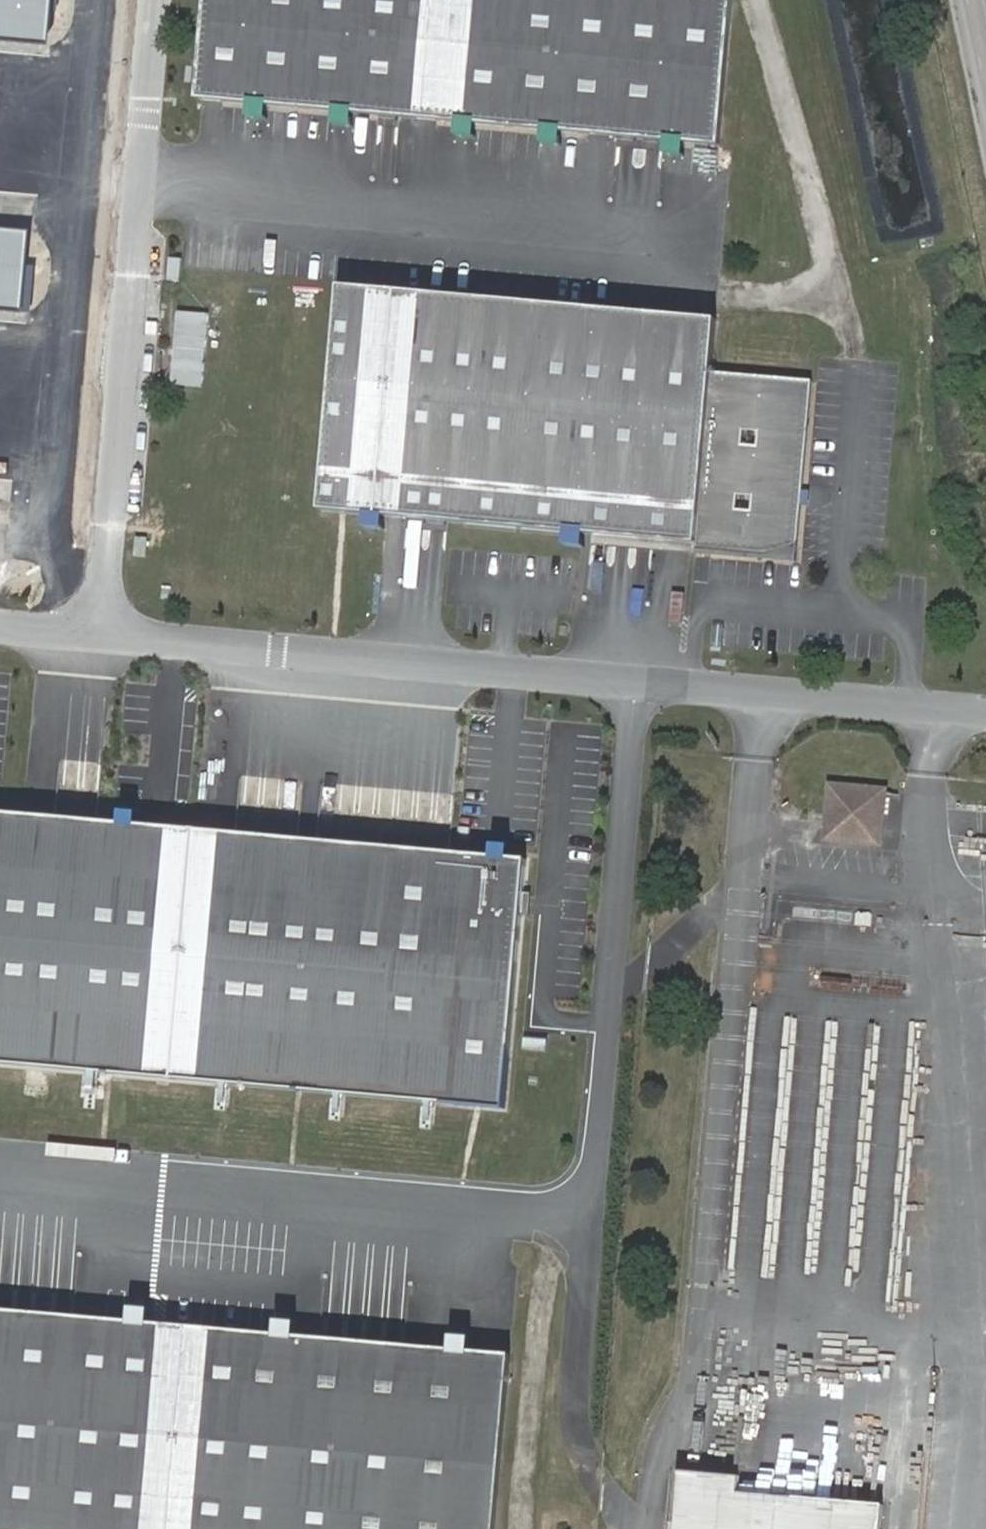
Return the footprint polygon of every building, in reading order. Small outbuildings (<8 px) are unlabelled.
[(40,49),(44,0),(0,0),(0,46),(40,49)] [(209,91),(732,135),(743,0),(217,0),(209,91)] [(482,120),(466,116),(462,132),(478,136),(482,120)] [(16,309),(23,225),(0,223),(0,307),(16,309)] [(716,311),(353,279),(333,502),(700,533),(698,545),(748,549),(763,551),(797,543),(812,377),(711,370),(716,311)] [(882,792),(832,787),(826,836),(876,842),(882,792)] [(23,816),(0,814),(0,839),(21,841),(23,816)] [(488,882),(304,866),(120,850),(122,826),(23,816),(21,841),(0,839),(0,1065),(469,1110),(488,882)] [(304,866),(306,843),(122,826),(120,850),(304,866)] [(488,882),(490,861),(306,843),(304,866),(488,882)] [(498,1113),(521,864),(490,861),(488,882),(469,1110),(498,1113)] [(0,1302),(0,1528),(15,1528),(486,1528),(503,1349),(0,1302)] [(885,1494),(741,1482),(742,1466),(678,1460),(671,1528),(882,1528),(885,1494)]
